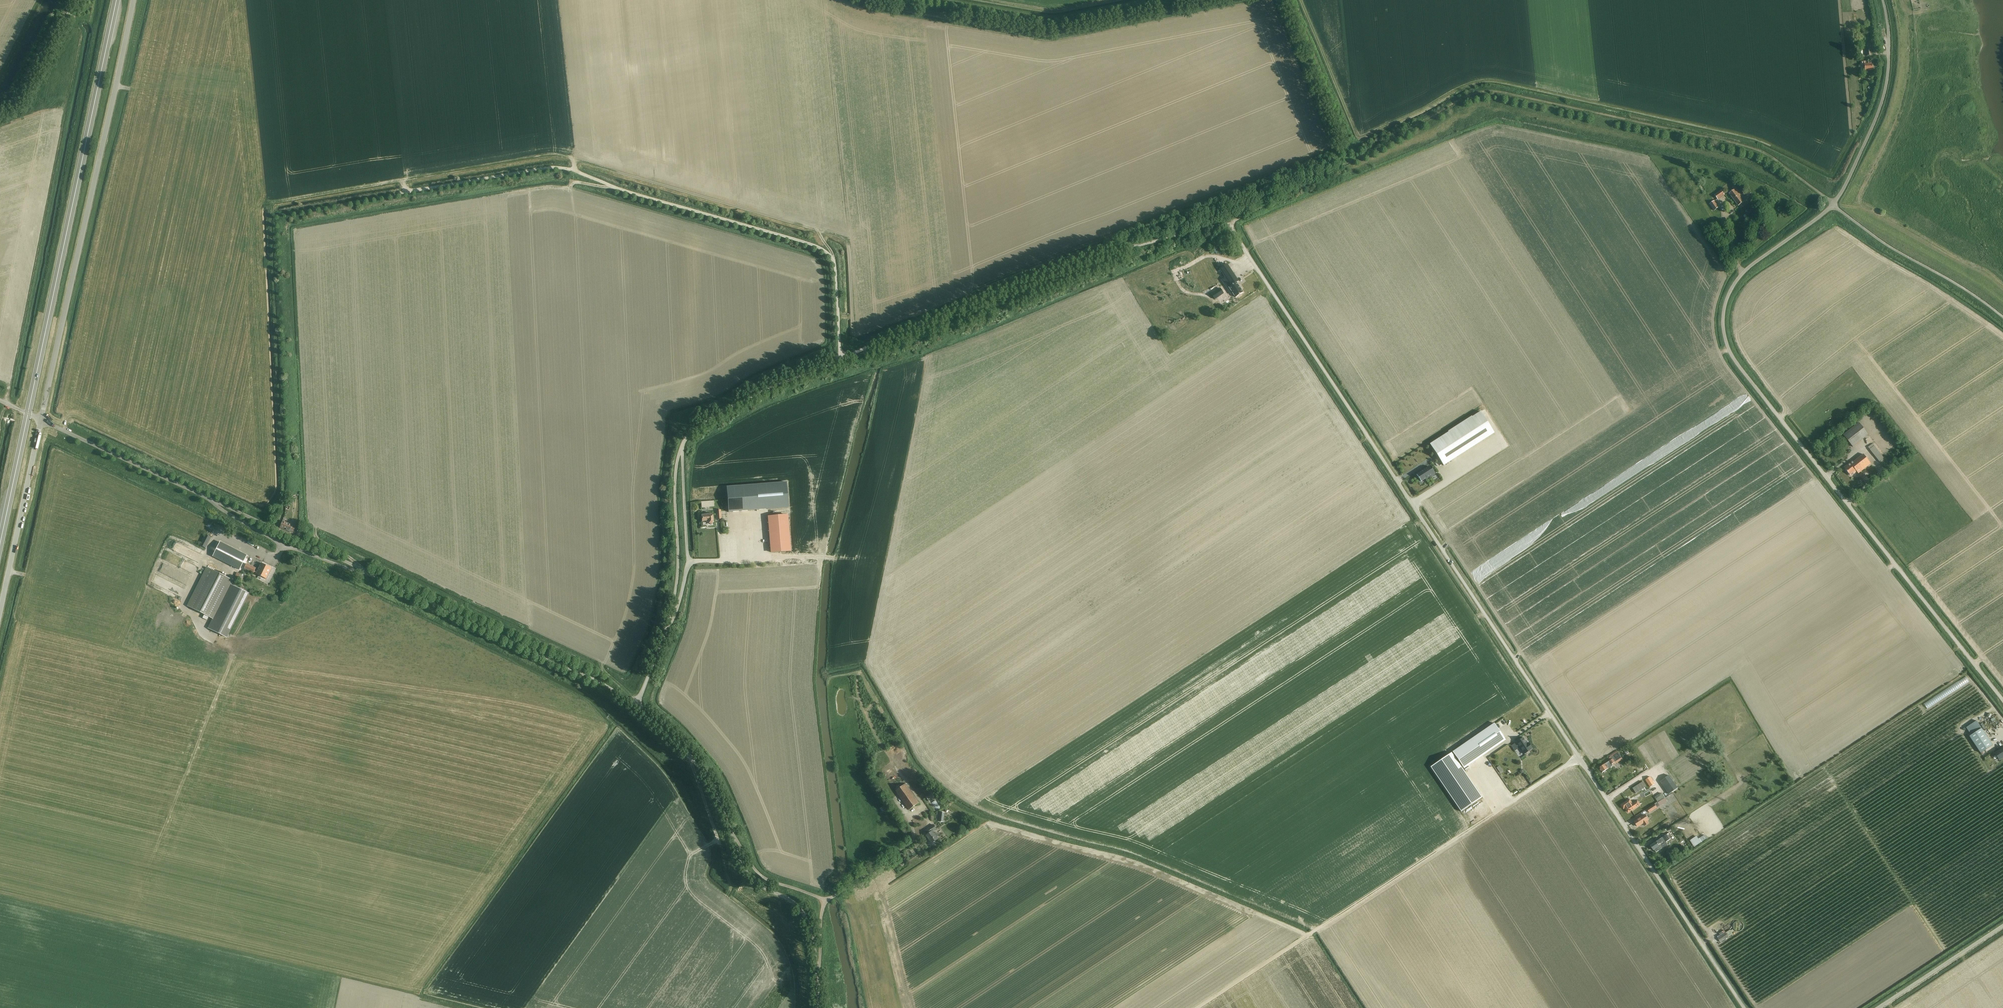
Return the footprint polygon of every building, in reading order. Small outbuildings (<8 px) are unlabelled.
[(1862,71),(1873,70),(1873,64),(1865,64),(1865,62),(1861,62),(1862,71)] [(1738,206),(1746,200),(1743,196),(1742,197),(1737,188),(1729,193),(1738,206)] [(1718,199),(1724,195),(1721,190),(1715,194),(1718,199)] [(1715,201),(1710,204),(1714,211),(1719,207),(1715,201)] [(1244,292),(1227,264),(1219,269),(1225,277),(1221,280),(1225,287),(1227,286),(1235,298),(1244,292)] [(1183,275),(1180,268),(1178,269),(1177,268),(1174,269),(1177,277),(1183,275)] [(1216,298),(1225,292),(1222,287),(1213,293),(1216,298)] [(1486,438),(1472,417),(1430,444),(1444,466),(1486,438)] [(1868,434),(1859,423),(1843,435),(1853,447),(1868,434)] [(1887,460),(1881,453),(1875,445),(1870,449),(1882,464),(1887,460)] [(1858,473),(1871,463),(1864,454),(1845,468),(1850,475),(1856,470),(1858,473)] [(1429,467),(1416,474),(1421,481),(1430,476),(1431,477),(1435,474),(1432,469),(1431,470),(1429,467)] [(1867,483),(1870,481),(1863,472),(1860,475),(1867,483)] [(726,487),(728,512),(788,508),(786,482),(726,487)] [(768,517),(770,552),(791,551),(788,515),(768,517)] [(712,516),(701,516),(701,521),(705,521),(705,522),(707,522),(707,523),(708,523),(710,524),(711,524),(713,523),(712,516)] [(282,521),(280,528),(293,533),(296,527),(293,525),(293,524),(290,523),(290,524),(282,521)] [(206,549),(212,537),(206,535),(200,546),(206,549)] [(220,542),(213,556),(240,570),(247,556),(220,542)] [(266,578),(271,568),(262,563),(257,574),(266,578)] [(244,569),(247,571),(253,574),(256,568),(247,564),(244,569)] [(248,593),(231,585),(233,580),(207,567),(188,606),(213,619),(208,629),(226,638),(248,593)] [(2000,724),(2002,722),(1998,714),(1995,717),(2000,724)] [(1464,768),(1505,740),(1494,723),(1452,752),(1464,768)] [(1981,728),(1970,736),(1981,753),(1992,745),(1981,728)] [(1516,742),(1524,754),(1526,753),(1527,754),(1528,754),(1529,753),(1530,752),(1529,751),(1531,750),(1531,749),(1533,748),(1529,743),(1527,744),(1523,737),(1516,742)] [(2002,758),(2002,748),(1995,753),(1999,760),(2002,758)] [(1623,758),(1618,751),(1614,753),(1615,754),(1610,758),(1611,760),(1599,768),(1603,773),(1613,765),(1612,764),(1619,759),(1619,760),(1623,758)] [(1461,812),(1482,797),(1451,753),(1430,767),(1461,812)] [(1650,787),(1655,784),(1651,777),(1646,780),(1650,787)] [(909,810),(919,804),(905,785),(896,791),(909,810)] [(1673,793),(1670,788),(1657,797),(1661,804),(1666,801),(1664,798),(1673,793)] [(1628,812),(1640,804),(1638,801),(1633,804),(1630,800),(1622,805),(1624,808),(1625,807),(1628,812)] [(1647,809),(1650,813),(1657,808),(1654,804),(1647,809)] [(1638,826),(1643,823),(1645,826),(1649,823),(1647,820),(1648,820),(1645,815),(1635,822),(1638,826)] [(930,834),(926,837),(931,844),(938,840),(936,838),(939,836),(936,832),(933,834),(933,833),(934,832),(933,832),(936,830),(933,826),(927,830),(930,834)] [(1650,845),(1653,850),(1654,849),(1656,852),(1662,848),(1659,844),(1665,840),(1665,842),(1670,839),(1667,834),(1650,845)] [(1733,925),(1733,928),(1734,930),(1736,932),(1739,932),(1741,931),(1743,929),(1743,927),(1743,925),(1742,923),(1741,922),(1738,921),(1736,922),(1734,923),(1733,925)] [(1726,932),(1718,938),(1720,942),(1733,934),(1730,930),(1726,933),(1726,932)]
